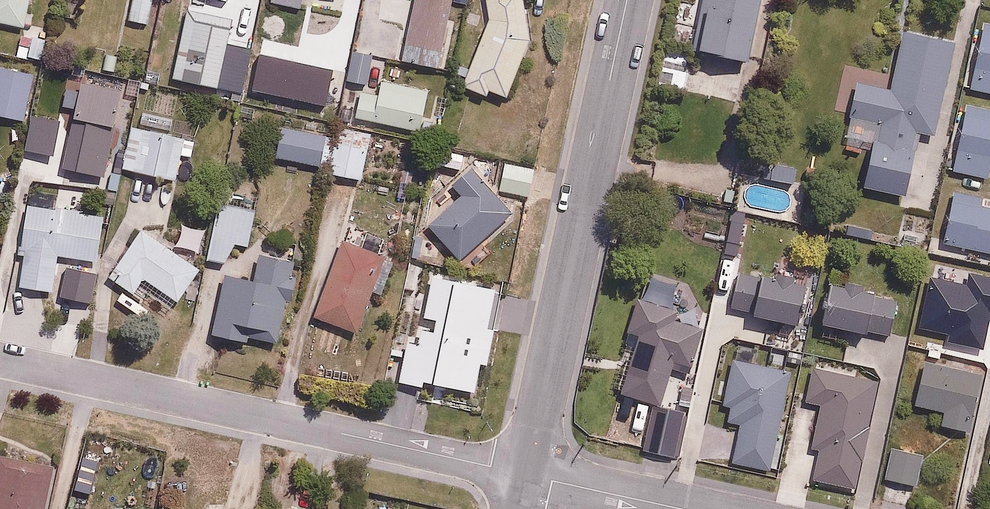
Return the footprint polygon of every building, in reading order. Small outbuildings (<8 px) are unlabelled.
[(26,24),(31,0),(0,0),(0,18),(26,24)] [(155,0),(131,0),(126,16),(148,23),(155,0)] [(270,2),(303,9),(304,0),(271,0),(270,2)] [(454,0),(415,0),(405,61),(443,67),(454,0)] [(488,18),(460,83),(488,95),(491,86),(509,94),(534,36),(530,0),(486,0),(488,18)] [(761,0),(703,0),(694,50),(751,60),(761,0)] [(233,21),(187,13),(175,78),(221,86),(233,21)] [(42,59),(48,29),(23,25),(18,55),(42,59)] [(984,27),(970,85),(989,90),(989,28),(984,27)] [(858,81),(851,120),(878,125),(867,190),(911,197),(922,132),(938,135),(954,43),(904,35),(895,88),(858,81)] [(367,84),(373,55),(346,49),(341,78),(367,84)] [(690,71),(658,65),(654,86),(686,92),(690,71)] [(32,72),(0,67),(0,118),(25,121),(32,72)] [(112,80),(65,69),(60,94),(107,105),(112,80)] [(370,90),(357,88),(352,115),(429,129),(437,89),(373,77),(370,90)] [(969,103),(953,170),(986,177),(989,160),(989,108),(969,103)] [(93,115),(40,104),(31,148),(85,159),(93,115)] [(191,157),(195,137),(129,124),(121,169),(176,180),(181,155),(191,157)] [(362,178),(371,131),(342,125),(340,137),(281,126),(274,161),(362,178)] [(536,164),(505,160),(502,190),(533,193),(536,164)] [(3,165),(0,166),(0,200),(9,198),(3,165)] [(513,215),(473,166),(451,184),(463,199),(430,226),(457,260),(513,215)] [(959,195),(950,245),(989,252),(989,201),(959,195)] [(213,206),(206,258),(230,261),(233,244),(250,246),(255,211),(213,206)] [(23,207),(17,251),(26,252),(21,284),(58,289),(62,258),(101,263),(107,219),(23,207)] [(179,301),(203,266),(144,226),(109,276),(134,293),(144,277),(179,301)] [(388,256),(347,239),(317,316),(358,333),(388,256)] [(255,279),(226,273),(213,332),(280,346),(298,261),(261,253),(255,279)] [(811,288),(740,271),(732,308),(802,324),(811,288)] [(674,285),(640,274),(621,337),(638,342),(622,391),(662,404),(676,360),(692,365),(703,329),(674,319),(677,309),(668,306),(674,285)] [(899,295),(838,282),(830,322),(891,335),(899,295)] [(722,403),(731,405),(728,418),(742,421),(733,462),(773,471),(795,371),(732,357),(722,403)] [(419,398),(425,365),(390,359),(384,392),(419,398)] [(925,362),(918,403),(944,407),(941,425),(973,431),(983,373),(925,362)] [(880,381),(812,368),(805,409),(821,412),(814,447),(822,448),(815,483),(859,491),(880,381)] [(686,415),(651,408),(642,450),(677,457),(686,415)] [(924,453),(891,447),(885,478),(919,484),(924,453)] [(0,455),(0,508),(46,508),(55,467),(0,455)]
